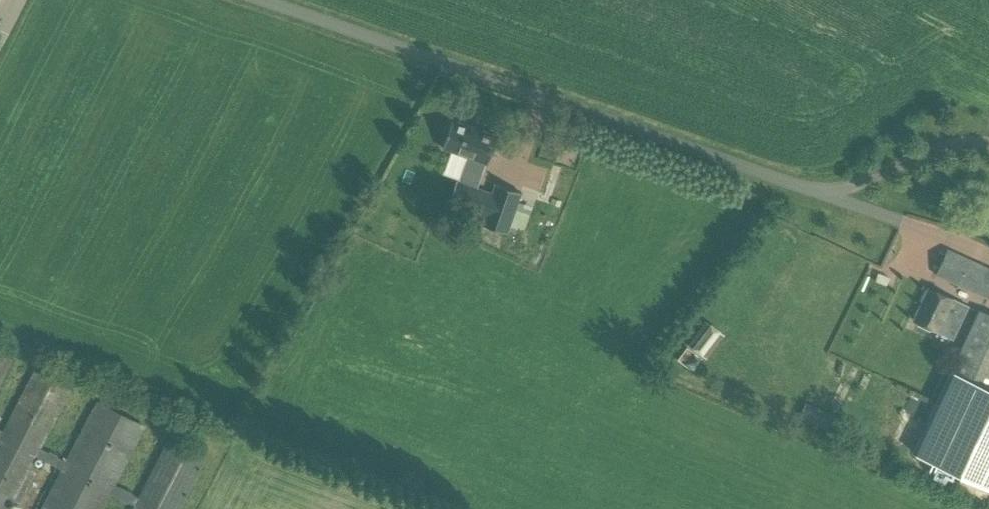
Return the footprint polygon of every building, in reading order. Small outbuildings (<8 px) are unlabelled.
[(483,169),(494,138),(448,122),(438,154),(483,169)] [(505,237),(519,196),(490,187),(476,227),(505,237)] [(957,289),(971,257),(950,248),(936,280),(957,289)] [(871,271),(868,281),(883,286),(887,276),(871,271)] [(929,291),(915,323),(954,340),(968,309),(929,291)] [(919,457),(988,489),(988,318),(982,315),(933,422),(919,457)] [(705,326),(690,347),(705,358),(721,337),(705,326)] [(14,360),(0,353),(0,387),(14,360)] [(16,500),(23,503),(42,468),(34,464),(38,457),(62,469),(42,508),(104,508),(112,494),(115,487),(146,427),(96,402),(66,462),(42,450),(72,390),(35,372),(4,431),(0,430),(0,508),(11,508),(16,500)] [(135,508),(181,508),(206,459),(169,440),(140,499),(115,487),(112,494),(136,506),(135,508)]
